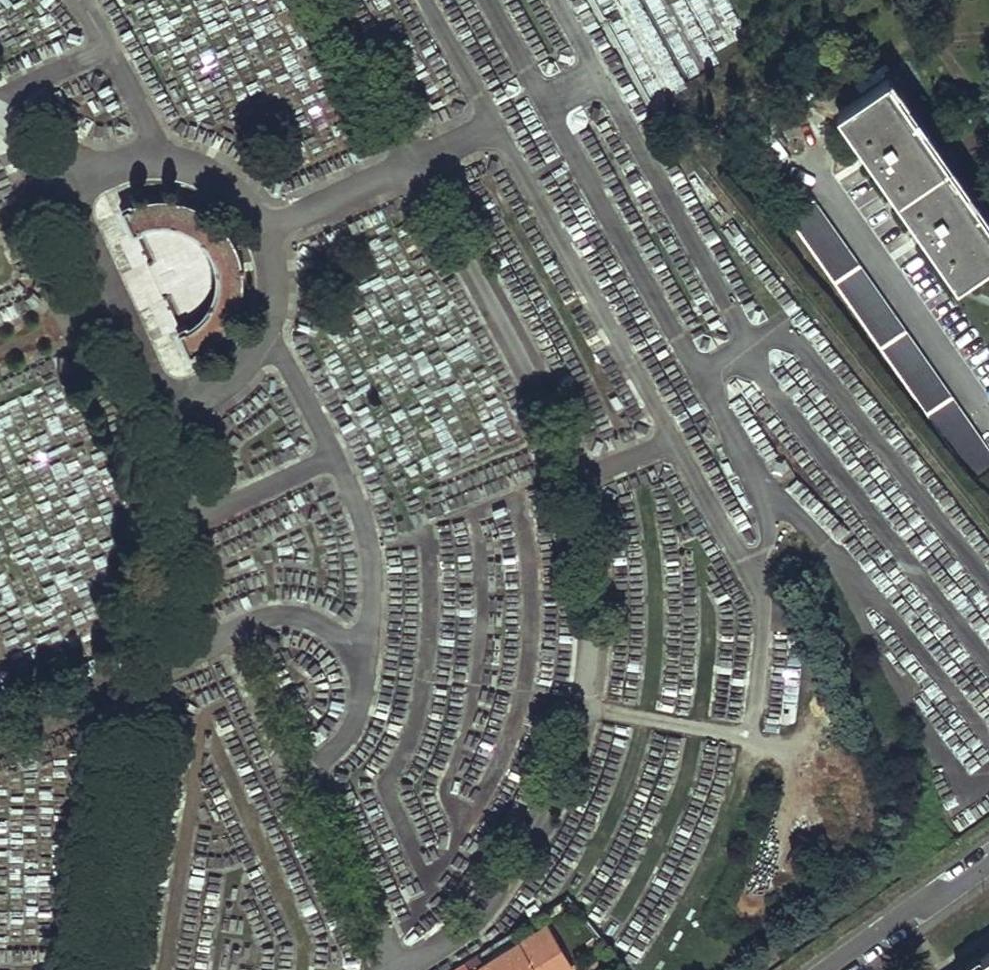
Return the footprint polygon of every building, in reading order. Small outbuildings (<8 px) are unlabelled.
[(844,112),(962,279),(988,261),(988,223),(888,80),(844,112)] [(182,330),(226,337),(244,221),(193,213),(196,196),(137,187),(119,310),(156,316),(157,304),(185,308),(182,330)] [(789,218),(973,482),(988,470),(988,452),(812,202),(789,218)] [(547,928),(478,969),(574,969),(547,928)] [(969,969),(988,969),(988,957),(969,969)] [(463,961),(448,969),(469,969),(463,961)]
